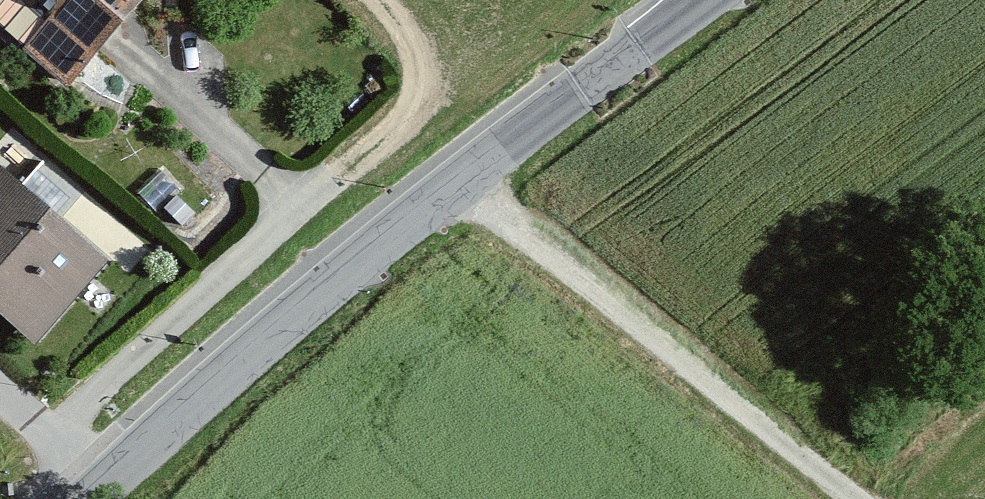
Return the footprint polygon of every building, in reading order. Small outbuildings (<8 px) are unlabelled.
[(53,22),(27,51),(65,85),(142,0),(28,0),(53,22)] [(39,348),(106,268),(0,180),(0,315),(39,348)]
